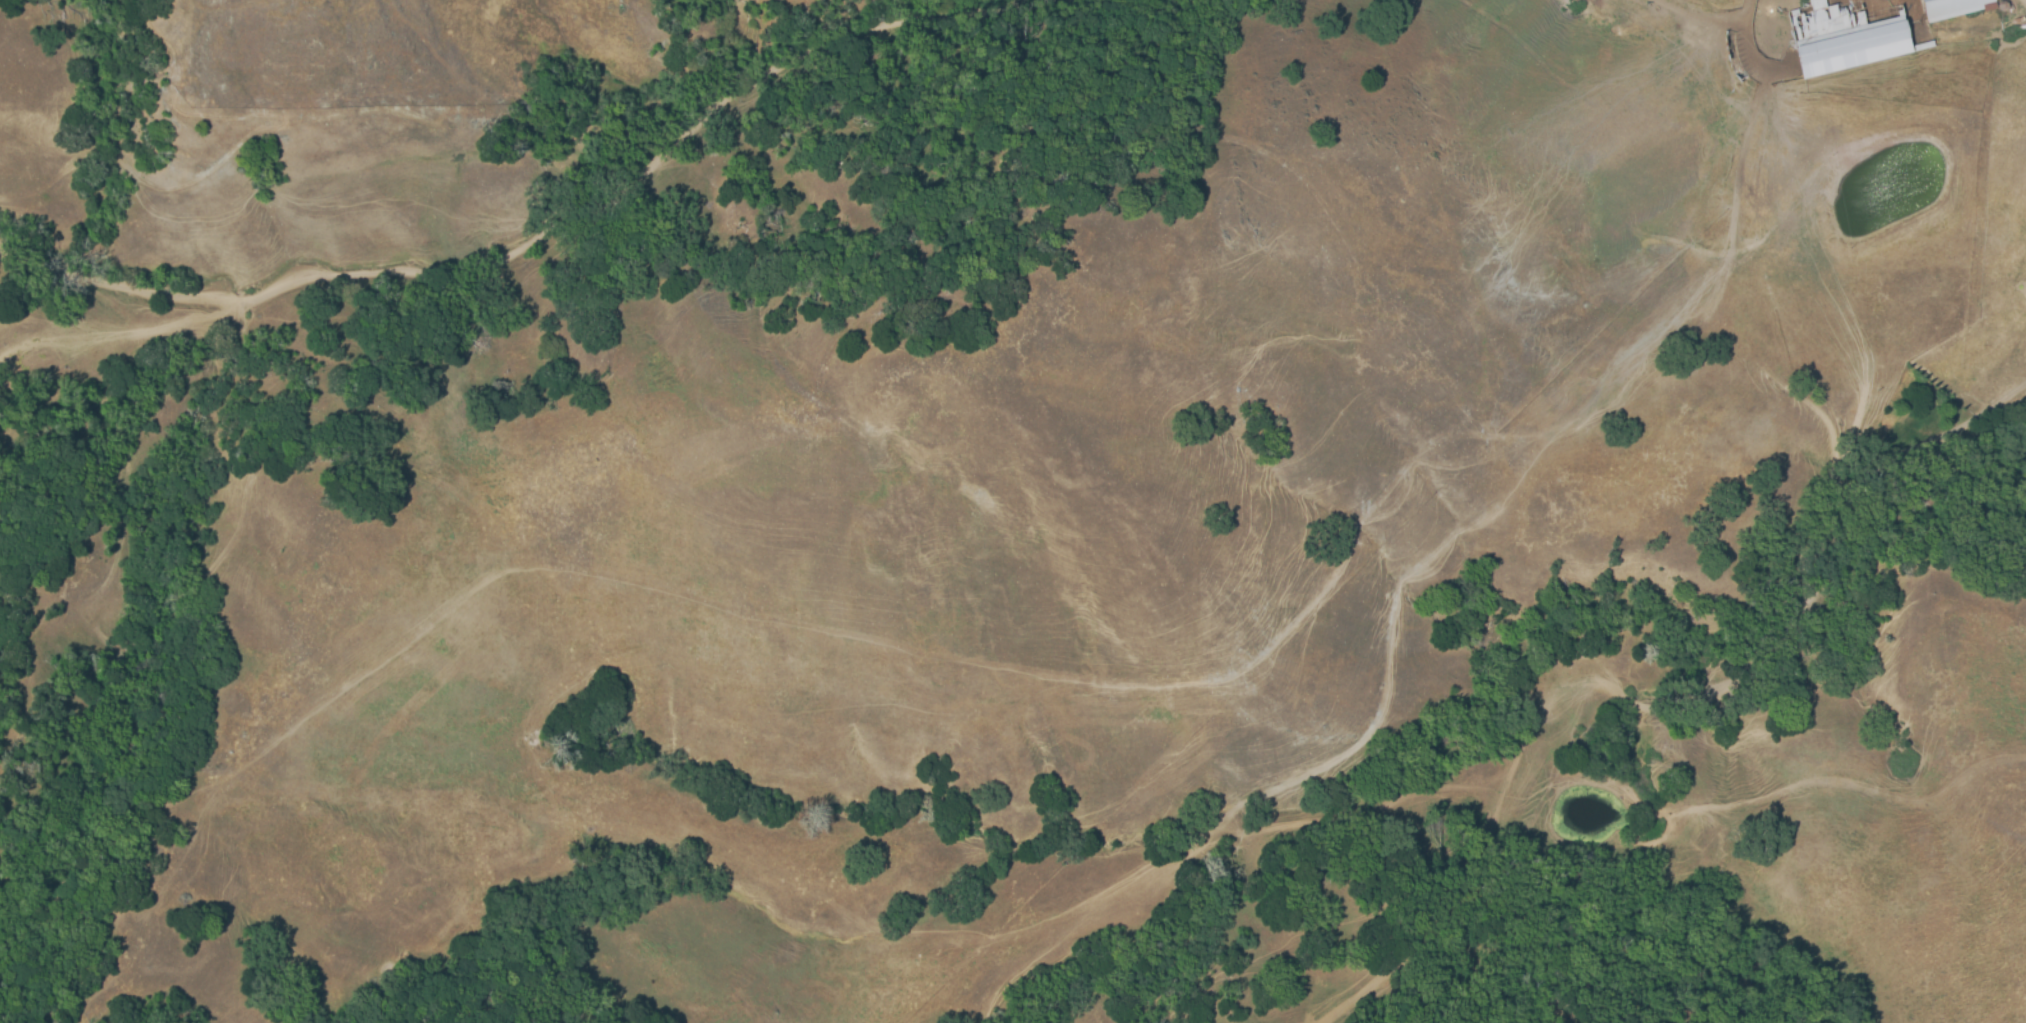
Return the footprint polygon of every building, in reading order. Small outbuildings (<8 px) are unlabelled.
[(1913,55),(1905,14),(1871,21),(1869,11),(1853,14),(1851,1),(1826,6),(1825,0),(1806,0),(1808,9),(1790,13),(1803,78),(1913,55)] [(1995,0),(1922,0),(1927,22),(1997,6),(1995,0)]
